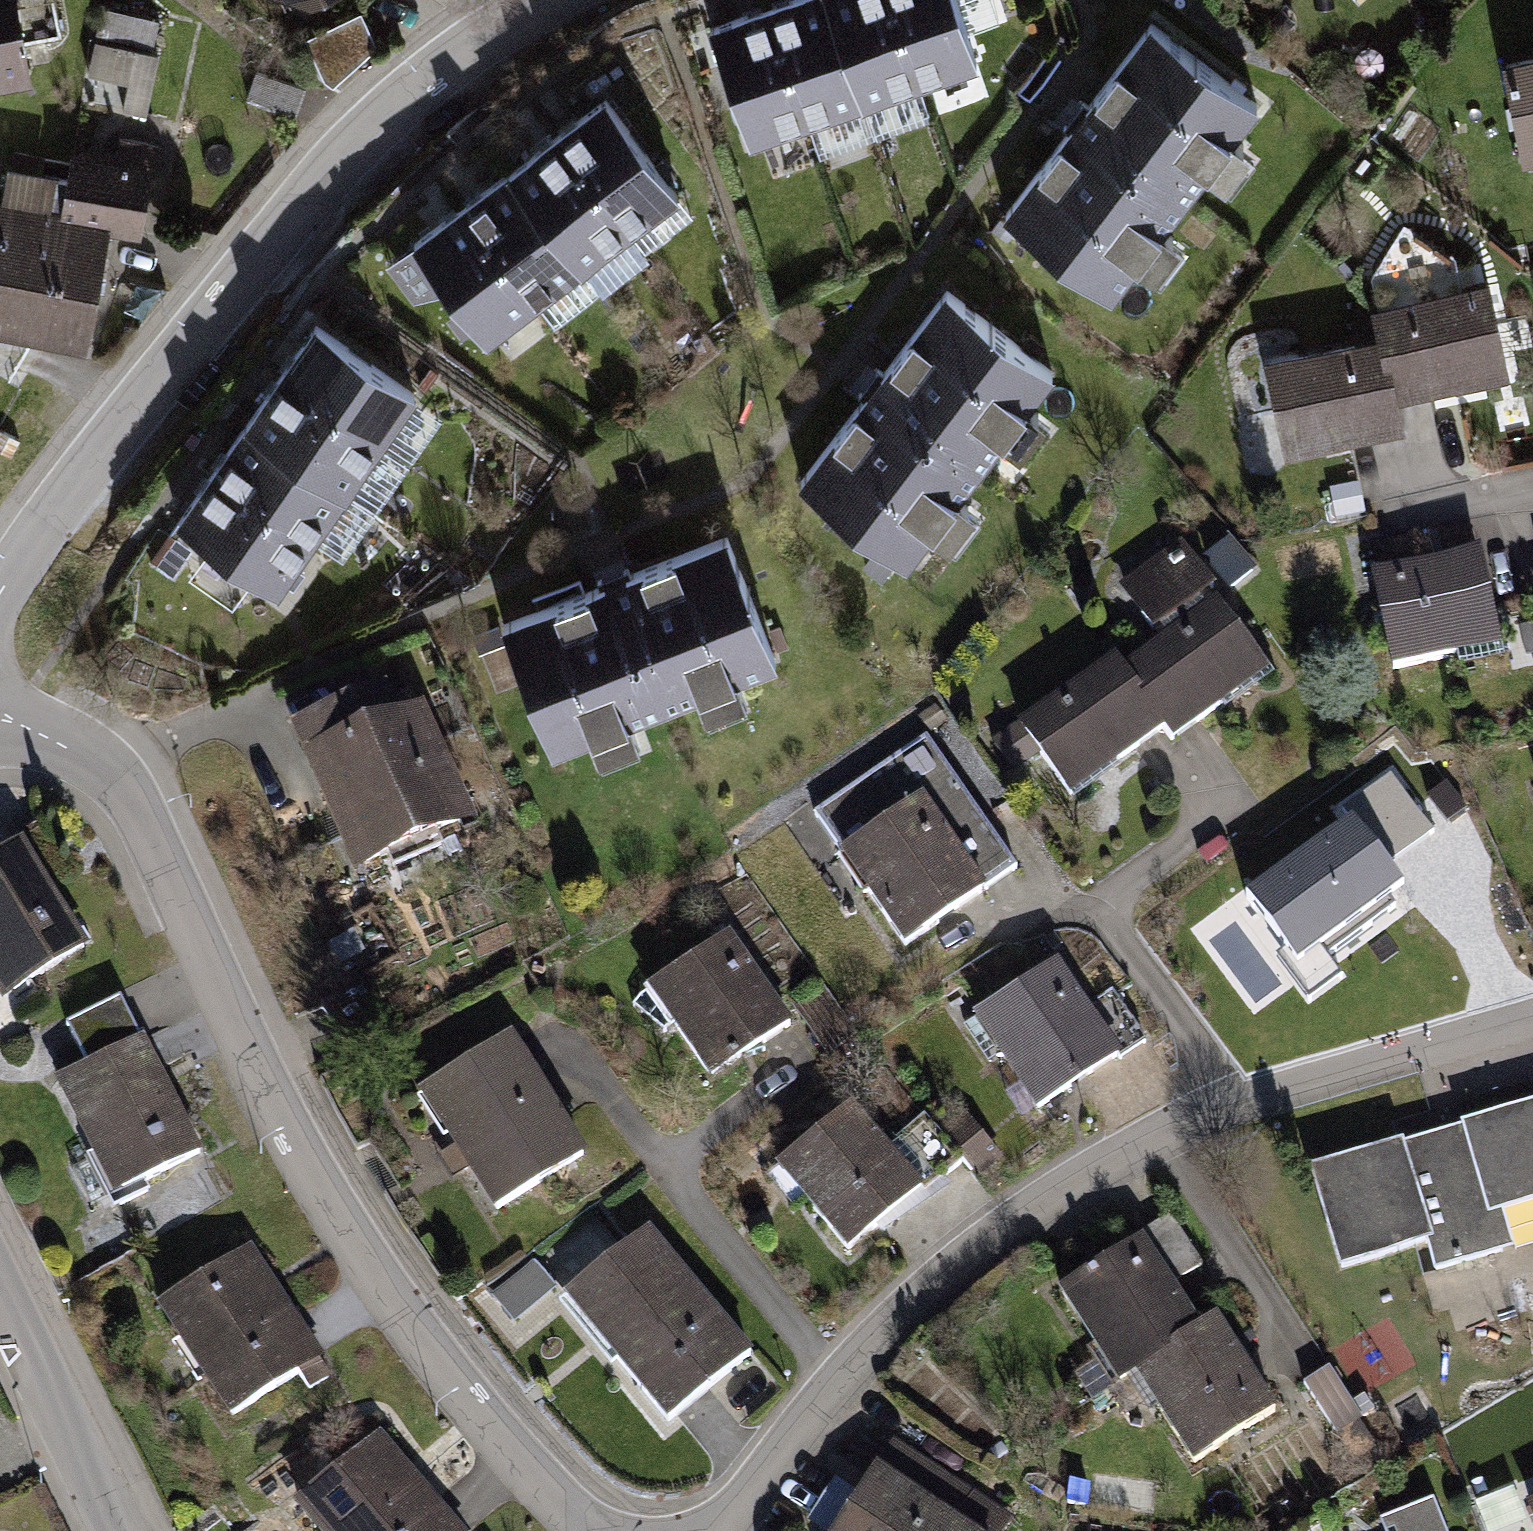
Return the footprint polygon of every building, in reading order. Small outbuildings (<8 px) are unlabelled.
[(11,0),(0,0),(0,92),(28,86),(11,0)] [(272,26),(331,0),(260,0),(272,26)] [(823,0),(821,0),(764,19),(805,140),(863,121),(823,0)] [(887,0),(823,0),(863,121),(922,102),(887,0)] [(952,0),(887,0),(922,102),(980,82),(952,0)] [(94,39),(151,51),(158,17),(101,6),(94,39)] [(374,42),(361,11),(302,37),(330,85),(374,42)] [(805,140),(764,19),(706,39),(747,160),(805,140)] [(1262,122),(1148,37),(1002,231),(1115,316),(1262,122)] [(147,112),(159,53),(151,51),(94,39),(87,71),(126,79),(121,106),(147,112)] [(306,86),(253,70),(244,99),(298,115),(306,86)] [(1503,80),(1522,174),(1532,171),(1532,74),(1503,80)] [(682,212),(605,110),(556,147),(633,249),(682,212)] [(140,234),(159,143),(120,135),(116,159),(68,149),(64,170),(57,218),(107,227),(140,234)] [(633,249),(556,147),(507,184),(583,286),(633,249)] [(64,170),(4,160),(0,184),(0,328),(34,334),(57,218),(64,170)] [(583,286),(507,184),(458,222),(534,323),(583,286)] [(85,344),(107,227),(57,218),(34,334),(85,344)] [(534,323),(458,222),(408,259),(485,360),(534,323)] [(1396,417),(1512,390),(1489,294),(1468,299),(1460,268),(1404,234),(1375,288),(1382,319),(1373,321),(1381,348),(1396,417)] [(1051,385),(943,304),(797,497),(905,578),(1051,385)] [(419,403),(312,335),(278,385),(383,454),(419,403)] [(1396,417),(1381,348),(1264,373),(1284,468),(1401,443),(1396,417)] [(383,454),(278,385),(243,435),(347,505),(383,454)] [(347,505),(243,435),(209,485),(312,556),(347,505)] [(312,556),(209,485),(175,535),(276,607),(312,556)] [(726,547),(497,637),(550,769),(778,680),(726,547)] [(1160,653),(1122,681),(1168,743),(1177,756),(1274,685),(1178,555),(1120,598),(1160,653)] [(1503,657),(1481,562),(1374,586),(1396,681),(1503,657)] [(1522,615),(1531,653),(1532,653),(1532,613),(1522,615)] [(1072,812),(1168,743),(1122,681),(1113,669),(998,752),(1017,778),(1037,763),(1072,812)] [(387,698),(284,748),(357,898),(482,837),(440,750),(466,738),(450,706),(402,729),(387,698)] [(931,752),(817,830),(904,958),(1019,880),(931,752)] [(1455,844),(1412,777),(1348,817),(1359,834),(1221,922),(1268,995),(1412,904),(1397,880),(1455,844)] [(24,850),(0,864),(0,1015),(89,963),(24,850)] [(731,943),(645,1005),(715,1103),(802,1041),(731,943)] [(1060,971),(970,1030),(1039,1134),(1129,1075),(1060,971)] [(506,1045),(414,1105),(495,1229),(587,1169),(506,1045)] [(146,1047),(53,1091),(112,1216),(210,1171),(146,1047)] [(858,1107),(771,1183),(851,1275),(939,1199),(858,1107)] [(1309,1178),(1340,1281),(1421,1257),(1428,1255),(1434,1278),(1513,1255),(1508,1237),(1502,1219),(1532,1210),(1532,1113),(1449,1137),(1309,1178)] [(1136,1386),(1203,1342),(1173,1298),(1215,1270),(1183,1224),(1059,1307),(1120,1398),(1136,1386)] [(755,1363),(652,1242),(573,1310),(676,1430),(755,1363)] [(334,1376),(257,1250),(147,1317),(224,1442),(334,1376)] [(1203,1342),(1136,1386),(1197,1480),(1281,1426),(1220,1331),(1203,1342)] [(383,1442),(293,1514),(307,1530),(456,1530),(383,1442)] [(895,1443),(839,1530),(1014,1530),(1020,1522),(895,1443)] [(1435,1508),(1379,1530),(1444,1530),(1435,1508)]
